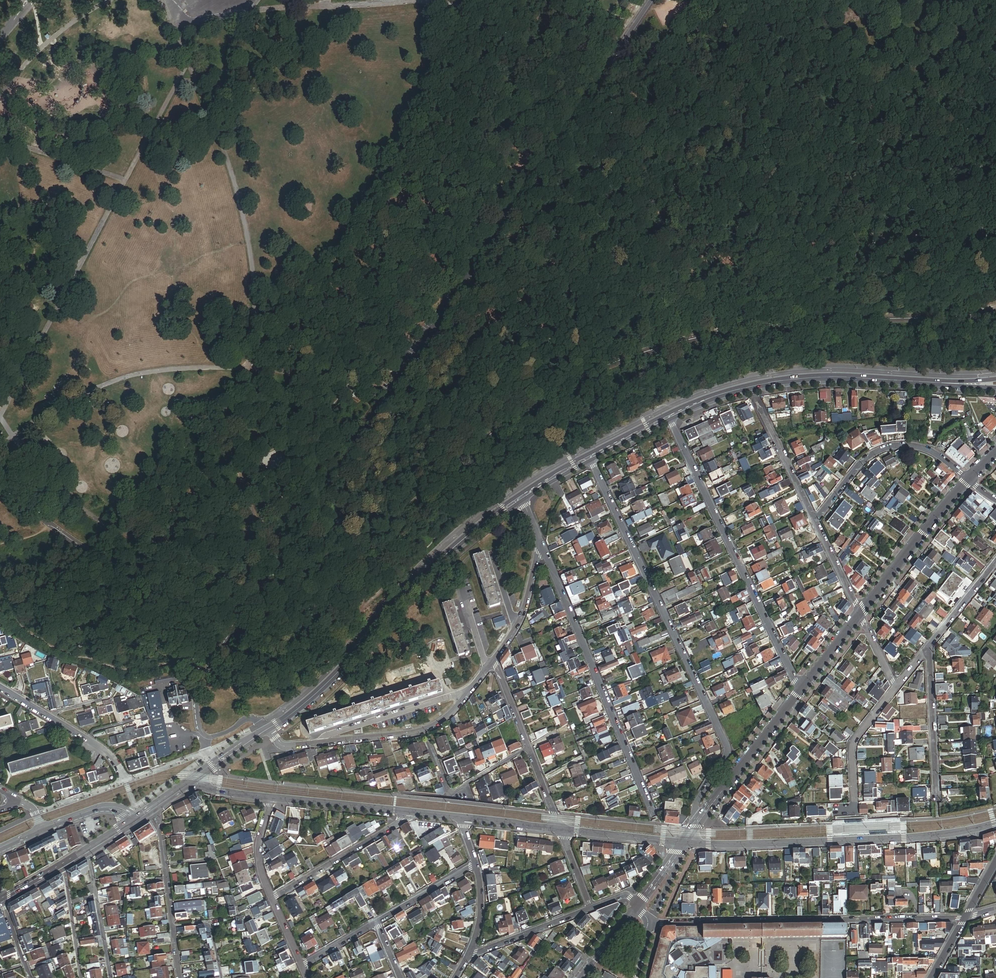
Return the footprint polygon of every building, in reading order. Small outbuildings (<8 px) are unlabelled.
[(908,393),(895,392),(895,400),(907,401),(908,393)] [(792,408),(804,407),(803,397),(791,398),(792,404),(792,408)] [(778,399),(771,400),(773,409),(785,407),(784,399),(780,399),(780,400),(778,400),(778,399)] [(924,400),(913,399),(913,408),(923,408),(924,400)] [(941,401),(932,400),(932,414),(940,415),(941,401)] [(963,402),(949,401),(948,411),(963,412),(963,402)] [(873,403),(861,403),(861,413),(873,413),(873,403)] [(749,409),(748,407),(747,404),(737,409),(741,417),(746,415),(744,411),(745,410),(749,409)] [(721,416),(720,414),(717,408),(713,409),(713,410),(716,416),(717,418),(718,420),(721,419),(720,416),(721,416)] [(721,416),(720,416),(721,419),(726,427),(736,422),(731,411),(721,416)] [(753,417),(751,413),(746,415),(741,417),(744,422),(753,417)] [(817,413),(815,414),(816,423),(826,422),(825,418),(826,418),(826,413),(820,413),(817,413)] [(983,424),(986,426),(982,430),(987,435),(995,427),(995,422),(991,416),(983,424)] [(712,431),(721,427),(718,420),(717,418),(708,422),(712,431)] [(703,436),(712,431),(708,422),(699,427),(703,436)] [(896,424),(896,428),(896,435),(905,434),(906,424),(896,424)] [(700,437),(703,436),(699,427),(686,433),(690,442),(700,437)] [(967,427),(963,428),(967,439),(971,437),(967,427)] [(896,435),(896,428),(880,429),(882,436),(896,435)] [(711,447),(718,443),(717,440),(712,431),(703,436),(709,448),(711,447)] [(866,445),(869,443),(866,438),(863,433),(860,435),(857,431),(845,439),(852,450),(864,442),(866,445)] [(767,434),(762,437),(761,437),(762,438),(761,439),(761,440),(756,442),(760,451),(763,450),(768,448),(764,440),(765,440),(766,440),(769,438),(767,434)] [(873,434),(866,438),(869,443),(871,442),(876,440),(875,437),(873,434)] [(709,448),(703,436),(700,437),(704,445),(706,449),(709,448)] [(878,436),(875,437),(876,440),(871,442),(873,446),(882,443),(880,437),(878,438),(878,436)] [(979,452),(986,445),(981,436),(980,437),(977,440),(980,443),(977,446),(975,444),(973,445),(979,452)] [(957,439),(953,444),(957,448),(962,443),(957,439)] [(660,455),(668,451),(670,450),(665,441),(656,445),(657,449),(660,455)] [(800,441),(796,443),(801,454),(805,452),(800,441)] [(796,443),(791,445),(796,456),(801,454),(796,443)] [(824,443),(811,449),(813,454),(824,449),(824,443)] [(962,443),(957,448),(963,452),(967,449),(962,443)] [(962,468),(969,462),(961,456),(955,451),(950,447),(945,454),(962,468)] [(700,452),(698,453),(701,458),(703,462),(713,457),(711,451),(709,448),(706,449),(700,452)] [(765,455),(761,457),(763,461),(772,457),(768,448),(763,450),(765,455)] [(850,459),(851,457),(840,448),(832,458),(836,461),(838,459),(844,464),(849,458),(850,459)] [(969,462),(975,456),(967,449),(963,452),(963,453),(961,456),(969,462)] [(894,460),(892,456),(889,458),(884,460),(887,467),(891,466),(896,463),(894,460)] [(632,465),(637,463),(635,459),(634,457),(629,459),(632,465)] [(750,469),(745,458),(739,461),(744,472),(750,469)] [(811,462),(808,458),(797,463),(799,468),(800,467),(801,468),(801,467),(808,464),(808,463),(811,462)] [(837,465),(837,464),(836,463),(830,458),(825,465),(823,465),(830,470),(833,466),(835,467),(836,467),(837,465)] [(900,464),(897,458),(894,460),(896,463),(891,466),(892,468),(900,464)] [(941,464),(935,460),(936,462),(929,471),(936,477),(937,476),(942,481),(946,476),(938,469),(941,464)] [(715,461),(711,463),(715,473),(716,472),(720,470),(715,461)] [(669,473),(667,468),(664,462),(655,466),(660,477),(669,473)] [(639,466),(637,463),(632,465),(629,466),(631,471),(639,467),(639,466)] [(709,476),(715,473),(711,463),(704,466),(709,476)] [(869,472),(876,479),(885,470),(879,463),(869,472)] [(609,481),(611,484),(623,479),(622,478),(616,464),(607,468),(613,479),(609,481)] [(810,472),(812,471),(808,464),(801,467),(801,468),(802,470),(805,475),(807,474),(809,473),(810,472)] [(946,476),(942,481),(947,485),(954,477),(954,474),(941,464),(938,469),(946,476)] [(772,467),(764,471),(766,476),(775,472),(772,467)] [(817,474),(819,476),(820,477),(820,476),(823,479),(827,474),(821,469),(817,474)] [(876,480),(873,477),(866,471),(864,473),(865,474),(864,475),(867,479),(862,484),(864,486),(866,487),(868,489),(876,480)] [(936,477),(929,471),(927,473),(933,479),(936,477)] [(681,481),(676,472),(666,477),(671,486),(681,481)] [(720,480),(716,472),(715,473),(709,476),(713,484),(720,480)] [(809,478),(807,474),(805,475),(799,477),(801,482),(806,480),(809,478)] [(914,482),(918,477),(914,474),(910,479),(911,480),(914,482)] [(771,480),(770,480),(769,481),(772,486),(782,480),(780,475),(777,477),(771,480)] [(588,477),(578,482),(582,490),(586,488),(592,485),(588,477)] [(924,482),(918,477),(914,482),(913,483),(914,484),(913,485),(911,488),(918,492),(921,488),(920,487),(924,482)] [(937,478),(932,485),(934,487),(936,488),(939,484),(941,482),(937,478)] [(630,494),(636,490),(631,479),(619,484),(622,490),(624,489),(627,495),(630,494)] [(789,480),(781,484),(783,488),(791,484),(789,480)] [(687,482),(678,487),(679,491),(680,490),(688,486),(687,482)] [(722,497),(730,493),(727,488),(731,486),(730,483),(716,489),(720,498),(722,497)] [(889,492),(891,494),(892,492),(893,491),(897,486),(895,484),(894,485),(889,492)] [(941,492),(944,488),(939,484),(936,488),(941,492)] [(684,499),(693,495),(689,487),(688,486),(680,490),(684,499)] [(770,495),(774,493),(775,494),(781,491),(778,486),(759,495),(761,500),(767,498),(771,496),(770,495)] [(748,494),(753,491),(750,487),(743,490),(746,495),(748,494)] [(871,503),(877,496),(868,489),(866,487),(860,495),(871,503)] [(941,492),(936,488),(934,487),(931,490),(938,495),(941,492)] [(825,498),(827,496),(822,489),(818,491),(822,497),(823,496),(825,498)] [(895,499),(898,501),(902,504),(909,495),(902,490),(895,498),(895,499)] [(578,491),(566,497),(571,507),(583,501),(578,491)] [(859,498),(850,491),(848,493),(861,504),(863,501),(859,498)] [(882,500),(885,502),(890,495),(891,494),(889,492),(888,492),(882,500)] [(974,493),(965,503),(975,512),(976,511),(979,507),(984,502),(974,493)] [(627,495),(625,496),(619,499),(621,504),(632,499),(631,498),(631,496),(630,494),(627,495)] [(669,506),(663,494),(658,496),(662,504),(664,509),(669,506)] [(696,503),(693,495),(684,499),(680,501),(684,509),(696,503)] [(893,497),(890,495),(885,502),(881,507),(883,509),(893,497)] [(895,499),(894,498),(886,508),(890,511),(892,509),(898,501),(895,499)] [(592,502),(586,505),(588,509),(592,517),(590,518),(593,523),(602,519),(600,514),(605,511),(599,499),(592,502)] [(641,501),(631,505),(636,516),(644,513),(646,511),(641,501)] [(784,501),(775,505),(781,517),(789,512),(784,501)] [(902,504),(898,501),(892,509),(896,512),(902,504)] [(843,520),(852,508),(844,502),(835,514),(843,520)] [(984,502),(979,507),(988,516),(993,510),(984,502)] [(804,510),(800,503),(795,506),(798,513),(804,510)] [(975,512),(965,503),(958,510),(964,515),(970,520),(972,518),(976,513),(975,512)] [(755,504),(746,508),(749,513),(748,513),(750,518),(760,514),(755,504)] [(584,507),(573,512),(575,515),(588,509),(586,505),(584,507)] [(878,517),(884,510),(883,509),(881,507),(877,512),(874,514),(878,517)] [(985,519),(988,516),(979,507),(976,511),(985,519)] [(964,515),(958,510),(953,516),(959,521),(964,515)] [(578,521),(576,518),(571,520),(568,513),(563,516),(568,526),(573,524),(578,521)] [(644,513),(636,516),(631,519),(634,523),(646,517),(644,513)] [(837,531),(845,522),(843,520),(835,514),(828,522),(830,524),(829,525),(837,531)] [(672,526),(669,520),(667,516),(667,515),(664,516),(669,527),(672,526)] [(802,515),(790,521),(795,531),(807,525),(802,515)] [(909,519),(915,524),(918,520),(912,516),(909,519)] [(978,523),(972,518),(970,520),(978,528),(981,525),(980,525),(978,523)] [(763,519),(758,521),(762,529),(767,527),(763,519)] [(868,523),(869,522),(865,519),(856,530),(859,532),(862,529),(863,529),(864,527),(868,523)] [(890,526),(902,536),(905,534),(908,529),(904,526),(902,524),(895,519),(890,526)] [(871,525),(867,530),(872,533),(879,524),(874,521),(871,525)] [(608,522),(596,527),(600,535),(611,530),(608,522)] [(683,530),(686,528),(683,523),(676,527),(678,532),(683,529),(683,530)] [(652,530),(648,524),(637,529),(640,536),(647,532),(652,530)] [(752,524),(742,529),(745,536),(755,531),(752,524)] [(770,527),(763,530),(770,544),(772,543),(771,540),(775,538),(770,527)] [(789,528),(778,533),(782,542),(789,538),(790,540),(793,538),(789,528)] [(967,535),(958,528),(952,535),(960,542),(967,535)] [(561,536),(565,545),(579,538),(574,529),(561,536)] [(681,539),(682,541),(687,539),(683,530),(683,529),(678,532),(681,539)] [(708,529),(700,533),(705,543),(713,539),(708,529)] [(978,530),(975,533),(978,535),(983,539),(985,536),(978,530)] [(869,537),(861,531),(860,533),(863,536),(861,538),(858,535),(854,540),(861,545),(862,546),(865,543),(869,537)] [(950,539),(941,531),(934,540),(945,548),(946,546),(948,544),(947,543),(948,541),(950,539)] [(620,539),(618,534),(603,541),(605,546),(620,539)] [(674,555),(664,535),(647,543),(650,549),(656,547),(660,555),(662,554),(664,560),(674,555)] [(847,541),(844,538),(841,536),(835,544),(840,547),(839,548),(842,550),(843,551),(850,543),(847,541)] [(580,547),(588,543),(585,537),(582,538),(581,538),(581,539),(577,541),(580,547)] [(869,547),(874,541),(869,537),(865,543),(869,547)] [(689,543),(682,546),(683,548),(686,554),(701,546),(701,545),(698,539),(689,543)] [(722,554),(715,539),(704,545),(711,559),(722,554)] [(979,539),(973,546),(983,554),(982,556),(986,560),(993,551),(979,539)] [(861,545),(854,540),(846,550),(850,553),(853,555),(861,545)] [(577,541),(572,543),(578,556),(575,557),(577,563),(585,559),(580,547),(577,541)] [(605,546),(603,541),(602,541),(595,545),(601,559),(609,555),(605,546)] [(820,543),(804,552),(805,555),(803,556),(806,560),(810,558),(824,551),(820,543)] [(970,549),(964,544),(961,547),(963,549),(967,552),(970,549)] [(751,552),(756,561),(766,556),(767,556),(762,546),(751,552)] [(886,546),(884,549),(891,554),(893,552),(886,546)] [(686,554),(683,548),(677,550),(680,556),(686,554)] [(767,556),(766,556),(768,560),(782,553),(781,549),(777,551),(767,556)] [(845,552),(839,559),(841,564),(850,553),(846,550),(845,552)] [(935,565),(942,557),(933,551),(927,558),(934,564),(935,565)] [(942,557),(947,561),(951,555),(946,551),(942,557)] [(853,555),(850,553),(841,564),(843,568),(846,565),(853,555)] [(884,564),(887,560),(877,553),(875,556),(884,564)] [(482,554),(472,557),(489,608),(499,605),(482,554)] [(947,561),(952,565),(954,562),(956,559),(951,555),(947,561)] [(672,560),(670,561),(672,566),(682,562),(679,557),(672,560)] [(964,562),(960,559),(957,557),(956,559),(954,562),(968,574),(972,569),(964,562)] [(967,557),(964,562),(972,569),(976,564),(967,557)] [(934,564),(927,558),(922,564),(930,570),(934,564)] [(937,584),(941,578),(939,577),(937,576),(930,570),(922,564),(918,560),(914,566),(937,584)] [(676,571),(682,568),(684,568),(682,562),(672,566),(674,571),(676,571)] [(606,570),(607,573),(613,571),(609,563),(604,565),(606,570)] [(863,579),(870,569),(862,563),(855,572),(863,579)] [(636,575),(630,564),(625,566),(630,576),(630,577),(636,575)] [(756,575),(763,572),(760,564),(752,568),(756,575)] [(843,568),(847,576),(853,570),(846,565),(843,568)] [(630,576),(625,566),(622,568),(620,568),(625,578),(630,576)] [(702,574),(706,583),(710,581),(704,567),(699,569),(702,574)] [(820,567),(815,569),(818,574),(821,580),(825,578),(820,567)] [(699,569),(694,571),(695,573),(697,578),(700,584),(701,585),(703,584),(698,576),(702,574),(699,569)] [(966,577),(956,569),(952,575),(935,596),(945,604),(966,577)] [(766,570),(763,572),(756,575),(760,584),(761,584),(770,580),(766,570)] [(567,573),(565,574),(560,576),(563,582),(567,580),(569,584),(574,582),(572,575),(570,572),(567,573)] [(732,584),(738,581),(733,572),(728,575),(732,584)] [(605,574),(604,574),(608,583),(610,588),(612,587),(613,587),(607,573),(605,574)] [(697,583),(695,579),(692,574),(688,575),(688,577),(690,581),(692,585),(697,583)] [(728,575),(721,578),(726,587),(732,584),(728,575)] [(858,590),(865,582),(856,575),(850,581),(853,586),(858,590)] [(836,577),(826,582),(828,586),(838,581),(836,577)] [(774,586),(771,579),(770,580),(761,584),(764,590),(774,586)] [(796,589),(792,580),(786,583),(786,584),(788,584),(790,588),(788,588),(790,592),(796,589)] [(918,585),(911,580),(903,590),(905,591),(910,595),(918,585)] [(578,595),(585,592),(581,581),(570,586),(565,588),(568,594),(570,599),(574,597),(578,595)] [(786,594),(790,592),(788,588),(786,584),(782,586),(783,589),(784,591),(786,594)] [(603,585),(599,587),(600,590),(601,591),(602,596),(607,594),(605,589),(603,585)] [(669,604),(697,591),(695,586),(679,593),(675,595),(672,596),(669,597),(667,598),(666,599),(669,604)] [(547,606),(557,601),(550,587),(541,591),(547,606)] [(613,589),(614,592),(617,597),(617,598),(622,596),(618,587),(613,589)] [(726,587),(717,591),(723,602),(731,598),(726,587)] [(813,599),(812,600),(813,602),(820,599),(818,596),(814,588),(809,590),(813,599)] [(813,599),(809,590),(803,594),(805,598),(806,598),(807,602),(812,600),(813,599)] [(749,596),(746,591),(733,597),(734,599),(735,603),(749,596)] [(827,600),(838,594),(836,591),(825,597),(827,600)] [(910,595),(905,591),(901,596),(897,601),(901,604),(903,605),(905,602),(910,596),(910,595)] [(931,593),(924,602),(928,605),(935,597),(931,593)] [(603,598),(601,599),(601,601),(605,599),(607,603),(615,600),(614,598),(613,594),(610,595),(608,596),(603,598)] [(580,601),(578,595),(574,597),(570,599),(572,605),(580,601)] [(630,596),(628,597),(634,611),(638,609),(637,608),(635,609),(630,596)] [(634,611),(628,597),(616,602),(617,605),(617,606),(622,616),(634,611)] [(813,602),(812,603),(814,607),(814,608),(824,603),(822,598),(820,599),(813,602)] [(605,610),(609,608),(607,604),(607,603),(605,599),(601,601),(596,603),(600,612),(605,610)] [(771,600),(764,603),(765,607),(770,605),(776,602),(774,599),(771,600)] [(782,599),(776,602),(778,606),(779,606),(780,607),(782,611),(786,609),(785,606),(784,604),(782,599)] [(844,615),(851,607),(844,601),(841,604),(839,602),(837,605),(839,607),(837,610),(844,615)] [(901,604),(897,601),(892,607),(896,610),(901,604)] [(452,602),(442,605),(458,657),(464,655),(465,657),(467,656),(466,654),(469,653),(452,602)] [(565,611),(561,602),(556,604),(558,609),(554,611),(556,615),(565,611)] [(805,602),(796,606),(802,616),(810,612),(805,602)] [(934,611),(922,602),(921,604),(915,612),(926,621),(934,611)] [(685,604),(685,603),(674,608),(677,613),(679,617),(685,614),(685,616),(690,614),(689,612),(687,609),(685,604)] [(745,605),(737,610),(739,614),(736,615),(739,620),(741,619),(742,620),(742,621),(750,617),(745,605)] [(609,608),(605,610),(606,612),(607,612),(606,613),(607,613),(613,611),(613,612),(616,611),(619,618),(622,617),(622,616),(617,606),(609,609),(609,608)] [(582,607),(574,610),(577,618),(586,614),(582,607)] [(984,627),(993,615),(985,608),(975,620),(984,627)] [(652,613),(653,613),(652,609),(645,612),(646,616),(644,617),(646,620),(654,617),(652,613)] [(940,609),(936,613),(944,619),(947,615),(940,609)] [(606,612),(605,610),(600,612),(600,613),(604,621),(615,616),(613,612),(613,611),(607,613),(606,613),(606,612)] [(889,611),(888,610),(884,614),(885,615),(881,620),(890,627),(895,622),(893,621),(897,617),(893,614),(889,611)] [(544,615),(541,611),(536,615),(532,618),(535,622),(544,615)] [(566,616),(565,611),(556,615),(554,616),(557,620),(557,621),(566,616)] [(907,621),(913,614),(910,611),(902,621),(905,623),(907,621)] [(622,617),(626,625),(630,624),(626,615),(622,617)] [(697,615),(681,623),(683,627),(696,621),(695,619),(698,617),(697,615)] [(917,615),(910,624),(908,626),(912,629),(913,630),(918,623),(919,622),(920,623),(923,620),(917,615)] [(503,617),(492,620),(495,629),(506,626),(503,617)] [(756,629),(750,617),(742,621),(748,633),(756,629)] [(817,624),(826,631),(831,624),(822,617),(819,620),(817,624)] [(531,626),(537,624),(535,622),(532,618),(528,620),(531,626)] [(933,620),(930,624),(936,629),(939,625),(933,620)] [(708,623),(703,625),(704,627),(705,626),(709,633),(716,630),(713,623),(709,624),(708,623)] [(972,640),(981,629),(972,623),(969,626),(970,626),(964,634),(972,640)] [(936,629),(930,624),(927,628),(933,633),(936,629)] [(647,630),(645,625),(629,631),(630,632),(631,636),(633,636),(647,630)] [(623,631),(627,629),(625,626),(617,629),(615,626),(607,629),(610,636),(614,634),(618,633),(623,631)] [(789,635),(787,630),(785,626),(785,627),(780,629),(784,638),(789,635)] [(880,630),(877,635),(884,640),(890,633),(892,630),(886,626),(881,631),(880,630)] [(563,632),(561,627),(554,630),(558,640),(563,637),(564,637),(563,632)] [(815,635),(813,638),(814,639),(818,641),(821,636),(824,633),(816,627),(812,633),(815,635)] [(728,632),(726,628),(712,635),(713,639),(725,633),(728,632)] [(912,629),(904,639),(911,644),(912,645),(917,639),(918,641),(922,636),(913,630),(912,629)] [(623,631),(618,633),(619,635),(623,644),(625,643),(628,642),(624,633),(623,631)] [(623,644),(619,635),(618,633),(614,634),(619,646),(622,645),(623,644)] [(730,644),(725,633),(713,639),(716,645),(720,643),(723,642),(725,646),(730,644)] [(746,640),(749,647),(754,644),(755,644),(750,633),(740,637),(743,642),(746,640)] [(904,639),(897,633),(895,637),(894,638),(896,639),(893,643),(897,647),(898,647),(900,644),(901,643),(907,648),(911,644),(904,639)] [(662,638),(660,634),(648,639),(647,639),(649,643),(662,638)] [(966,650),(966,647),(962,648),(961,646),(957,643),(959,640),(952,634),(942,647),(949,653),(949,657),(962,656),(970,656),(969,650),(966,650)] [(576,640),(574,635),(569,637),(564,639),(566,644),(576,640)] [(814,639),(813,638),(810,635),(805,642),(808,644),(807,646),(808,646),(814,639)] [(792,636),(781,641),(784,647),(787,646),(794,652),(798,648),(797,647),(800,644),(794,638),(793,639),(792,636)] [(740,637),(733,641),(735,646),(743,642),(740,637)] [(648,638),(633,644),(635,649),(641,647),(649,643),(647,639),(648,639),(648,638)] [(559,642),(558,642),(563,653),(565,652),(569,650),(568,647),(566,644),(564,639),(559,642)] [(815,652),(821,644),(818,641),(814,639),(808,646),(814,651),(815,652)] [(7,642),(8,644),(9,649),(17,647),(16,642),(13,643),(12,640),(7,642)] [(686,648),(693,645),(691,640),(684,644),(686,648)] [(628,642),(625,643),(626,646),(629,654),(633,652),(631,646),(629,642),(628,642)] [(889,645),(884,651),(894,659),(898,654),(895,651),(897,649),(896,648),(892,645),(891,644),(890,643),(889,645)] [(749,647),(744,649),(749,658),(759,653),(754,644),(749,647)] [(808,644),(805,648),(811,653),(812,651),(813,652),(814,651),(808,646),(807,646),(808,644)] [(861,644),(855,653),(862,658),(868,649),(861,644)] [(533,656),(529,646),(521,649),(522,653),(526,661),(531,659),(530,657),(533,656)] [(641,647),(635,649),(637,653),(638,656),(641,654),(643,653),(641,647)] [(510,654),(508,648),(501,657),(501,662),(502,666),(507,660),(510,655),(510,654)] [(595,656),(606,651),(605,648),(593,652),(595,656)] [(665,648),(650,655),(654,663),(660,660),(662,664),(670,661),(665,648)] [(769,649),(760,654),(765,664),(769,662),(774,659),(769,649)] [(981,659),(993,668),(995,665),(995,656),(988,650),(981,659)] [(31,653),(21,656),(23,660),(24,666),(34,663),(31,653)] [(518,665),(526,662),(526,661),(522,653),(522,654),(520,654),(515,656),(515,657),(518,665)] [(638,656),(637,653),(630,656),(634,666),(636,666),(641,664),(640,660),(638,656)] [(740,657),(739,655),(736,657),(731,659),(734,665),(742,661),(740,657)] [(781,662),(778,657),(774,659),(769,662),(771,666),(771,667),(775,665),(777,664),(781,662)] [(56,659),(50,658),(48,664),(53,665),(58,666),(59,662),(56,661),(56,659)] [(581,668),(577,658),(567,662),(571,672),(577,670),(581,668)] [(13,663),(12,659),(4,662),(2,662),(5,672),(15,669),(13,663)] [(23,660),(13,663),(15,669),(17,675),(22,674),(22,675),(27,673),(25,667),(24,666),(23,660)] [(963,674),(962,660),(951,661),(952,668),(953,668),(953,674),(963,674)] [(617,666),(615,661),(606,665),(608,670),(617,666)] [(854,668),(847,663),(840,672),(847,678),(854,668)] [(63,664),(62,669),(65,670),(63,675),(75,678),(78,669),(77,669),(78,666),(72,664),(71,667),(63,664)] [(639,673),(644,671),(641,664),(636,666),(639,673)] [(413,665),(380,675),(383,683),(415,673),(413,665)] [(608,670),(606,665),(598,668),(600,673),(608,670)] [(589,671),(587,666),(581,668),(577,670),(579,674),(584,672),(584,673),(589,671)] [(639,673),(636,666),(634,666),(627,669),(632,681),(641,677),(639,673)] [(709,666),(697,671),(699,675),(710,670),(709,666)] [(85,668),(80,676),(84,678),(87,672),(92,674),(93,672),(85,668)] [(509,679),(514,677),(516,676),(515,671),(514,668),(506,671),(509,679)] [(729,677),(738,673),(735,668),(727,672),(729,677)] [(676,670),(664,675),(669,685),(681,679),(676,670)] [(540,680),(536,682),(537,685),(546,682),(541,671),(537,673),(540,680)] [(787,676),(785,671),(777,674),(778,677),(777,677),(777,676),(773,678),(774,678),(774,679),(776,683),(780,681),(784,679),(784,678),(787,676)] [(181,680),(180,674),(153,680),(155,686),(181,680)] [(911,685),(909,689),(916,691),(919,691),(920,688),(923,676),(918,675),(915,686),(911,685)] [(768,688),(775,684),(772,679),(771,678),(764,682),(767,686),(768,688)] [(831,681),(827,678),(822,684),(827,688),(833,693),(836,696),(841,690),(841,689),(831,681)] [(560,690),(555,679),(552,680),(547,682),(550,689),(552,694),(556,692),(558,691),(560,690)] [(833,679),(831,681),(841,689),(843,687),(833,679)] [(764,681),(750,688),(752,692),(753,693),(759,690),(767,686),(764,682),(764,681)] [(843,687),(841,689),(841,690),(848,695),(855,686),(849,681),(844,687),(843,687)] [(53,696),(50,682),(45,684),(46,689),(48,697),(53,696)] [(438,682),(305,724),(309,734),(441,693),(438,682)] [(890,687),(888,682),(884,686),(882,689),(886,692),(890,687)] [(101,684),(98,685),(100,692),(109,689),(107,683),(101,684)] [(724,688),(722,684),(712,689),(716,698),(727,693),(724,688)] [(90,687),(89,685),(81,687),(84,696),(92,694),(90,687)] [(100,692),(98,685),(94,686),(90,687),(92,694),(100,692)] [(181,704),(186,702),(183,686),(177,688),(177,685),(170,687),(170,689),(167,690),(170,706),(176,705),(177,707),(181,706),(181,704)] [(624,687),(623,685),(614,689),(618,700),(628,696),(624,687)] [(878,702),(885,694),(875,686),(869,695),(873,698),(878,702)] [(943,686),(936,686),(936,697),(947,696),(949,696),(948,686),(943,686)] [(654,696),(654,695),(654,694),(651,687),(642,690),(643,693),(648,691),(651,697),(654,696)] [(593,697),(589,688),(579,692),(583,701),(593,697)] [(833,693),(827,688),(821,696),(824,698),(827,701),(833,693)] [(862,689),(860,688),(852,698),(854,699),(858,694),(862,689)] [(642,690),(639,692),(643,701),(650,698),(651,697),(648,691),(643,693),(642,690)] [(771,706),(766,696),(763,697),(759,690),(753,693),(761,711),(771,706)] [(844,701),(848,695),(841,690),(836,696),(838,697),(844,701)] [(736,695),(734,691),(726,696),(727,700),(736,695)] [(162,708),(158,692),(146,695),(150,711),(161,709),(162,708)] [(524,695),(523,692),(514,696),(516,700),(525,697),(524,695)] [(670,700),(667,693),(663,694),(662,692),(654,695),(654,696),(655,697),(658,705),(670,700)] [(838,697),(836,696),(833,693),(827,701),(829,702),(838,709),(842,703),(836,699),(838,697)] [(674,707),(688,701),(685,694),(674,698),(671,700),(674,707)] [(858,694),(854,699),(854,700),(866,708),(867,706),(866,705),(868,702),(858,694)] [(150,711),(146,695),(140,696),(147,712),(150,711)] [(502,700),(500,696),(499,695),(490,701),(492,706),(499,702),(502,700)] [(552,708),(560,705),(561,704),(559,700),(557,695),(548,698),(552,708)] [(848,695),(844,701),(850,706),(854,700),(854,699),(852,698),(851,697),(849,696),(848,695)] [(905,695),(906,707),(916,706),(916,695),(905,695)] [(53,696),(48,697),(48,699),(51,711),(56,710),(53,696)] [(653,707),(658,705),(655,697),(654,696),(651,697),(650,698),(652,703),(653,707)] [(133,711),(144,708),(140,698),(126,701),(129,711),(133,710),(133,711)] [(600,698),(588,703),(591,709),(602,704),(600,698)] [(971,698),(972,714),(977,714),(980,714),(979,698),(971,698)] [(119,714),(129,711),(126,701),(116,704),(119,714)] [(501,710),(503,709),(499,702),(492,706),(490,707),(494,715),(497,713),(501,710)] [(584,703),(579,705),(580,707),(583,707),(585,706),(587,711),(591,709),(588,703),(588,702),(584,703)] [(729,702),(720,707),(725,715),(733,711),(729,702)] [(828,708),(830,706),(831,705),(828,703),(826,705),(821,702),(818,707),(825,712),(828,708)] [(839,710),(838,709),(829,702),(828,703),(831,705),(830,706),(837,712),(839,710)] [(842,703),(838,709),(839,710),(840,710),(842,712),(844,714),(848,708),(842,703)] [(634,704),(622,709),(623,713),(635,708),(634,704)] [(811,710),(805,705),(799,714),(805,718),(807,716),(810,711),(811,710)] [(507,706),(503,709),(501,710),(505,719),(506,722),(512,718),(511,716),(507,706)] [(889,707),(888,706),(881,714),(884,716),(885,717),(889,712),(891,709),(889,707)] [(102,716),(108,714),(106,707),(100,709),(97,709),(99,716),(102,716)] [(171,755),(161,709),(150,711),(147,712),(150,720),(159,760),(171,755)] [(561,709),(559,709),(556,711),(558,717),(560,716),(563,724),(567,722),(563,715),(562,712),(561,709)] [(691,709),(677,715),(682,728),(696,722),(691,709)] [(528,710),(521,713),(523,720),(524,720),(530,717),(531,717),(528,710)] [(811,723),(817,714),(811,710),(810,711),(812,713),(809,717),(807,716),(805,718),(806,719),(808,720),(811,723)] [(89,715),(88,712),(85,713),(77,715),(80,726),(84,724),(85,726),(95,723),(92,714),(89,715)] [(892,716),(892,714),(889,712),(885,717),(884,716),(883,717),(888,721),(892,716)] [(640,717),(638,713),(627,718),(631,730),(643,725),(640,717)] [(0,721),(0,731),(14,727),(11,717),(0,721)] [(513,722),(512,718),(506,722),(502,724),(504,728),(513,722)] [(603,719),(603,718),(592,722),(595,728),(605,724),(603,719)] [(809,737),(817,727),(811,723),(808,720),(802,727),(801,726),(798,729),(800,731),(809,737)] [(37,721),(30,723),(32,731),(39,729),(37,721)] [(21,725),(24,733),(25,733),(32,731),(30,723),(21,725)] [(462,724),(458,726),(458,727),(459,728),(459,729),(463,738),(475,733),(472,723),(463,727),(462,724)] [(713,728),(710,723),(695,730),(697,735),(713,728)] [(486,727),(485,724),(477,730),(481,736),(488,732),(486,727)] [(489,726),(486,727),(488,732),(498,727),(496,724),(489,728),(489,726)] [(605,724),(595,728),(597,733),(598,735),(600,733),(607,731),(608,730),(607,728),(605,724)] [(798,729),(791,724),(788,727),(797,735),(800,731),(798,729)] [(21,725),(18,726),(23,740),(27,739),(25,733),(24,733),(21,725)] [(648,736),(643,725),(631,730),(636,741),(642,739),(648,736)] [(127,742),(137,739),(135,731),(134,728),(134,727),(124,730),(125,734),(127,742)] [(152,735),(150,727),(144,729),(146,737),(152,735)] [(666,738),(671,736),(668,728),(663,730),(666,738)] [(975,742),(974,728),(963,728),(963,734),(964,742),(975,742)] [(135,731),(137,739),(142,738),(145,737),(146,737),(144,729),(138,730),(135,731)] [(463,738),(459,729),(458,730),(454,731),(456,735),(457,737),(458,741),(463,739),(463,738)] [(549,733),(547,729),(535,733),(538,739),(549,733)] [(598,735),(597,735),(595,735),(598,741),(599,746),(611,741),(608,733),(601,735),(600,733),(598,735)] [(837,742),(842,736),(838,733),(833,739),(837,742)] [(900,733),(901,746),(913,745),(912,733),(901,733),(900,733)] [(119,744),(127,742),(125,734),(117,736),(119,744)] [(888,752),(889,752),(889,755),(893,754),(893,745),(894,745),(894,735),(883,736),(884,740),(887,740),(888,746),(887,746),(887,748),(888,748),(888,752)] [(485,740),(482,736),(476,740),(478,744),(485,740)] [(714,747),(710,736),(702,739),(704,745),(706,750),(708,750),(714,747)] [(452,750),(446,737),(437,741),(442,754),(452,750)] [(566,751),(560,737),(549,741),(550,744),(555,755),(566,751)] [(644,744),(642,739),(636,741),(635,741),(637,747),(644,744)] [(503,740),(491,744),(495,753),(495,754),(507,750),(506,749),(503,740)] [(382,749),(379,742),(374,742),(375,750),(382,749)] [(833,756),(839,750),(830,742),(824,749),(826,751),(827,752),(833,756)] [(976,742),(975,742),(964,742),(964,752),(963,752),(963,753),(963,757),(965,757),(976,756),(976,742)] [(413,760),(423,756),(420,749),(421,749),(419,744),(409,748),(413,760)] [(521,749),(519,744),(509,748),(511,753),(521,749)] [(552,756),(555,755),(550,744),(540,748),(544,759),(552,756)] [(824,749),(818,745),(811,754),(819,760),(823,755),(826,751),(824,749)] [(622,751),(620,746),(614,748),(608,751),(610,756),(622,751)] [(668,746),(658,750),(659,754),(658,755),(660,760),(661,759),(663,763),(673,759),(668,746)] [(714,747),(708,750),(710,754),(720,750),(718,746),(714,747)] [(789,760),(792,762),(793,763),(798,758),(797,757),(800,754),(793,747),(792,747),(790,750),(790,751),(791,752),(786,757),(789,760)] [(910,749),(910,761),(924,760),(923,748),(910,749)] [(311,756),(310,749),(304,750),(305,753),(308,763),(313,761),(312,759),(311,756)] [(467,756),(469,756),(466,749),(456,753),(457,756),(462,755),(465,754),(466,757),(467,756)] [(66,750),(9,767),(12,776),(69,760),(66,750)] [(841,760),(841,750),(839,750),(833,756),(831,758),(833,760),(833,768),(834,770),(843,769),(843,764),(841,764),(841,760)] [(334,752),(323,755),(326,765),(337,762),(334,752)] [(302,764),(308,763),(305,753),(296,756),(299,765),(302,764)] [(318,768),(326,765),(323,755),(319,757),(315,758),(318,768)] [(381,755),(377,756),(373,756),(369,757),(370,763),(374,762),(374,766),(382,765),(381,762),(381,755)] [(299,765),(296,756),(277,761),(277,762),(278,766),(280,771),(291,768),(299,765)] [(347,770),(347,771),(350,770),(349,769),(354,768),(350,756),(343,758),(346,770),(347,770)] [(965,757),(965,762),(966,762),(966,771),(976,771),(976,756),(965,757)] [(103,761),(99,757),(95,766),(96,769),(98,768),(103,761)] [(498,762),(495,758),(494,758),(493,757),(492,758),(492,760),(487,763),(489,767),(498,762)] [(139,760),(142,769),(149,767),(146,758),(139,760)] [(486,763),(483,758),(479,760),(475,762),(477,767),(486,763)] [(891,759),(882,760),(882,773),(891,773),(891,759)] [(130,772),(142,769),(139,760),(132,762),(128,763),(130,772)] [(457,765),(455,760),(445,765),(449,775),(456,773),(456,774),(460,773),(458,768),(457,765)] [(474,770),(470,760),(468,761),(460,764),(461,767),(463,774),(474,770)] [(522,760),(514,763),(519,776),(527,773),(522,760)] [(688,767),(692,775),(702,770),(698,761),(688,767)] [(814,763),(820,769),(824,765),(822,763),(821,763),(820,762),(817,761),(814,763)] [(359,767),(361,772),(370,769),(368,764),(359,767)] [(552,773),(560,768),(558,764),(550,769),(552,773)] [(573,779),(582,775),(578,765),(569,769),(573,778),(573,779)] [(786,781),(793,777),(788,767),(787,765),(780,768),(783,774),(786,781)] [(671,783),(687,776),(683,766),(667,773),(668,777),(670,780),(671,783)] [(763,767),(758,774),(767,781),(772,774),(768,771),(769,770),(765,767),(764,768),(763,767)] [(404,769),(395,772),(395,773),(391,774),(394,782),(411,776),(408,768),(404,770),(404,769)] [(96,772),(99,781),(109,779),(106,769),(99,771),(96,772)] [(370,769),(361,772),(360,773),(361,777),(365,776),(365,777),(368,776),(369,780),(370,780),(373,779),(371,774),(372,774),(370,769)] [(416,773),(418,779),(429,774),(427,769),(416,773)] [(918,781),(917,770),(905,770),(905,782),(918,781)] [(373,775),(376,784),(387,780),(384,771),(373,775)] [(519,782),(515,771),(501,777),(505,787),(519,782)] [(667,773),(666,771),(648,778),(650,783),(648,784),(649,787),(651,786),(656,784),(661,782),(660,780),(664,779),(668,777),(667,773)] [(94,772),(87,775),(90,784),(97,782),(94,772)] [(429,774),(418,779),(420,784),(431,780),(429,774)] [(602,779),(600,774),(591,777),(593,782),(602,779)] [(876,785),(876,774),(864,774),(865,785),(868,785),(872,785),(875,785),(876,785)] [(586,784),(582,775),(573,779),(577,788),(586,784)] [(987,775),(980,775),(981,788),(983,788),(988,788),(989,788),(987,779),(987,778),(987,775)] [(843,788),(842,776),(829,777),(829,789),(841,788),(842,788),(843,788)] [(489,793),(484,778),(479,780),(480,783),(478,784),(478,785),(477,785),(480,796),(485,794),(489,793)] [(758,790),(759,789),(762,785),(754,778),(747,788),(757,795),(760,792),(759,791),(758,790)] [(70,779),(66,780),(61,782),(63,790),(72,787),(70,779)] [(48,784),(46,780),(36,782),(37,787),(36,787),(32,788),(35,798),(46,795),(43,786),(48,784)] [(63,790),(61,782),(51,785),(53,793),(63,790)] [(538,788),(536,782),(526,787),(524,789),(520,791),(521,793),(523,796),(538,788)] [(426,793),(426,791),(419,790),(416,784),(414,784),(417,792),(426,793)] [(503,796),(505,796),(501,784),(489,788),(493,800),(503,796)] [(611,796),(618,793),(616,788),(615,789),(613,785),(606,788),(607,792),(609,791),(611,796)] [(872,785),(868,785),(868,793),(864,794),(864,799),(871,799),(873,799),(872,792),(872,785)] [(443,792),(442,788),(436,790),(434,786),(433,787),(435,794),(442,794),(443,792)] [(749,791),(742,786),(738,793),(741,795),(744,791),(748,793),(749,791)] [(841,788),(829,789),(829,801),(842,800),(841,795),(841,788)] [(980,800),(990,799),(989,788),(988,788),(983,788),(981,788),(980,788),(980,800)] [(912,790),(913,798),(926,797),(926,789),(917,790),(912,790)] [(744,791),(741,795),(748,800),(749,801),(751,798),(753,799),(754,799),(755,797),(753,796),(752,796),(748,793),(744,791)] [(741,795),(738,793),(733,799),(737,802),(739,804),(741,802),(745,804),(748,800),(741,795)] [(194,797),(189,799),(193,808),(199,806),(201,805),(200,804),(202,803),(199,798),(200,798),(199,794),(194,796),(194,797)] [(611,809),(619,806),(617,803),(617,802),(618,801),(615,796),(607,800),(609,803),(610,805),(609,806),(611,809)] [(579,806),(576,798),(566,802),(569,810),(579,806)] [(193,808),(189,799),(174,806),(178,815),(193,808)] [(673,804),(665,803),(664,813),(666,814),(681,815),(682,800),(674,799),(673,804)] [(909,800),(896,800),(896,801),(897,814),(903,813),(902,811),(909,811),(909,800)] [(888,814),(891,814),(890,802),(880,802),(880,803),(879,804),(876,804),(876,809),(881,808),(881,807),(883,807),(888,807),(888,814)] [(739,813),(741,815),(745,808),(743,806),(740,804),(739,805),(738,804),(737,806),(735,804),(732,808),(739,813)] [(790,807),(790,818),(800,818),(799,807),(790,807)] [(819,811),(818,807),(807,808),(807,818),(819,817),(819,811)] [(639,818),(640,809),(630,808),(629,817),(639,818)] [(739,813),(732,808),(725,817),(730,821),(732,817),(735,819),(739,813)] [(246,812),(243,814),(247,823),(253,820),(257,819),(253,809),(246,812)] [(233,821),(229,811),(219,815),(224,825),(233,821)] [(286,816),(277,811),(276,814),(275,816),(276,817),(280,819),(285,821),(286,816)] [(682,825),(688,818),(688,816),(681,815),(666,814),(665,824),(682,825)] [(182,819),(173,820),(175,834),(184,833),(182,819)] [(280,835),(284,823),(279,821),(276,820),(272,832),(275,833),(279,834),(280,835)] [(289,830),(299,831),(300,822),(290,820),(289,830)] [(150,821),(133,832),(136,837),(139,842),(151,835),(152,836),(156,833),(156,832),(157,831),(150,821)] [(328,824),(323,827),(328,837),(333,835),(328,824)] [(412,831),(408,824),(401,828),(406,835),(412,831)] [(72,848),(80,845),(74,826),(66,829),(67,834),(69,839),(71,843),(72,848)] [(369,835),(377,831),(374,826),(367,831),(369,835)] [(66,829),(56,832),(57,835),(58,841),(61,849),(61,853),(62,853),(67,850),(64,840),(63,836),(67,834),(66,829)] [(360,833),(358,829),(355,830),(354,831),(350,834),(351,836),(352,836),(354,839),(355,838),(361,834),(360,833)] [(365,838),(369,835),(367,831),(366,829),(360,833),(361,834),(355,838),(356,841),(364,836),(365,838)] [(403,840),(397,830),(392,833),(393,834),(398,843),(399,842),(403,840)] [(433,832),(419,840),(423,847),(437,839),(436,836),(433,832)] [(240,838),(242,846),(253,843),(250,833),(245,834),(245,833),(243,834),(243,833),(239,834),(240,838)] [(995,840),(995,833),(983,837),(983,838),(983,842),(983,849),(983,851),(983,852),(987,852),(987,845),(994,843),(993,841),(995,840)] [(348,836),(348,835),(347,834),(336,840),(337,842),(348,836)] [(400,843),(399,842),(398,843),(393,834),(387,838),(391,845),(392,848),(400,843)] [(45,848),(58,841),(57,835),(53,836),(53,837),(42,842),(45,848)] [(323,836),(323,835),(314,840),(318,845),(326,840),(324,837),(325,837),(325,836),(323,836)] [(183,836),(172,837),(173,847),(184,846),(183,836)] [(349,838),(348,836),(337,842),(343,851),(353,845),(349,838)] [(131,845),(126,837),(121,840),(126,848),(131,845)] [(330,839),(326,841),(330,847),(327,849),(332,858),(338,854),(333,845),(332,843),(336,840),(334,837),(330,839)] [(391,845),(386,837),(382,839),(384,843),(384,844),(387,848),(391,845)] [(450,845),(445,837),(441,839),(440,840),(439,840),(444,848),(449,845),(450,845)] [(494,841),(495,838),(480,837),(479,848),(493,849),(494,841)] [(281,846),(276,838),(266,844),(269,849),(266,850),(268,854),(280,847),(281,846)] [(384,843),(382,839),(379,841),(382,847),(379,849),(381,852),(387,848),(384,844),(383,844),(383,843),(384,843)] [(433,844),(438,841),(437,839),(423,847),(424,849),(433,844)] [(525,849),(526,840),(517,839),(516,849),(525,849)] [(126,848),(121,840),(115,843),(119,849),(121,851),(126,848)] [(444,848),(439,840),(438,841),(433,844),(435,848),(425,853),(431,864),(433,863),(434,864),(439,860),(439,859),(441,858),(438,853),(444,849),(444,848)] [(539,841),(526,840),(525,849),(538,851),(539,841)] [(547,842),(539,841),(538,851),(546,852),(547,845),(547,842)] [(45,849),(45,848),(42,842),(34,846),(28,849),(30,855),(32,854),(33,855),(45,849)] [(338,854),(343,851),(337,842),(333,845),(338,854)] [(507,851),(508,844),(499,843),(499,842),(498,850),(507,851)] [(119,849),(115,843),(106,849),(111,855),(119,849)] [(379,849),(375,843),(366,849),(370,857),(375,854),(376,855),(378,856),(381,854),(381,852),(379,849)] [(393,849),(395,852),(402,848),(400,843),(392,848),(393,849)] [(591,853),(592,844),(582,843),(581,855),(585,855),(585,852),(591,853)] [(602,845),(592,844),(591,853),(598,853),(602,853),(602,845)] [(230,850),(231,854),(242,850),(240,845),(233,847),(234,848),(230,850)] [(453,853),(449,845),(444,848),(444,849),(448,856),(453,853)] [(612,845),(602,845),(602,853),(602,854),(611,855),(612,845)] [(612,845),(611,855),(622,855),(622,846),(612,845)] [(643,852),(644,853),(645,852),(647,855),(649,854),(651,856),(655,853),(650,846),(646,850),(645,850),(643,852)] [(871,856),(870,846),(865,846),(865,850),(861,851),(859,851),(859,852),(860,856),(864,856),(867,856),(871,856)] [(875,849),(875,846),(870,846),(871,856),(881,855),(881,850),(876,850),(875,849)] [(196,847),(184,849),(185,860),(196,859),(195,854),(197,853),(196,847)] [(278,857),(282,855),(284,853),(280,847),(268,854),(264,856),(266,860),(270,858),(272,861),(278,857)] [(29,860),(28,858),(26,850),(17,853),(21,864),(29,860)] [(924,861),(930,860),(935,860),(935,850),(923,851),(924,861)] [(448,856),(453,864),(461,860),(456,851),(453,853),(448,856)] [(905,862),(905,851),(894,852),(894,861),(894,862),(905,862)] [(914,861),(914,855),(914,851),(905,851),(905,862),(913,861),(914,861)] [(644,853),(641,855),(642,856),(644,857),(651,864),(654,859),(651,856),(649,854),(647,855),(645,852),(644,853)] [(890,861),(894,861),(894,852),(888,852),(885,852),(885,862),(886,862),(886,865),(890,865),(890,861)] [(21,864),(17,853),(8,857),(9,858),(10,863),(12,867),(21,864)] [(712,853),(699,854),(699,867),(700,867),(711,866),(712,866),(712,855),(712,853)] [(233,866),(243,862),(240,854),(230,857),(232,861),(233,866)] [(361,863),(356,854),(354,856),(356,860),(349,865),(350,866),(351,868),(361,863)] [(287,864),(282,855),(278,857),(279,859),(280,861),(283,866),(287,864)] [(411,858),(412,857),(411,855),(400,861),(402,863),(408,859),(411,858)] [(424,860),(421,855),(417,857),(413,859),(415,863),(416,864),(418,863),(421,861),(424,860)] [(109,860),(106,856),(97,861),(102,870),(111,864),(109,860)] [(356,860),(354,856),(343,863),(346,868),(350,866),(349,865),(356,860)] [(495,862),(493,856),(485,858),(487,864),(495,862)] [(809,856),(804,856),(805,859),(799,859),(799,864),(809,864),(809,856)] [(390,870),(391,870),(390,868),(383,857),(380,859),(387,871),(388,872),(390,870)] [(651,864),(644,857),(637,860),(638,862),(633,864),(633,865),(637,874),(642,872),(641,868),(651,864)] [(733,859),(733,862),(733,868),(745,867),(745,858),(733,858),(733,859)] [(280,861),(279,859),(269,864),(270,865),(267,866),(268,867),(270,866),(280,861)] [(410,863),(408,859),(402,863),(399,865),(402,869),(411,864),(410,863)] [(780,871),(779,860),(774,860),(773,860),(773,859),(768,859),(769,871),(780,871)] [(89,871),(87,860),(77,867),(81,874),(82,877),(87,874),(86,873),(89,871)] [(764,872),(763,861),(758,861),(756,861),(756,860),(752,860),(753,872),(764,872)] [(249,870),(246,861),(243,862),(233,866),(235,871),(236,874),(246,871),(249,870)] [(280,861),(270,866),(273,871),(283,866),(280,861)] [(563,871),(559,861),(546,866),(550,876),(563,871)] [(308,868),(305,863),(302,865),(301,864),(298,866),(302,872),(308,868)] [(206,864),(191,866),(192,875),(188,876),(189,882),(193,881),(193,880),(208,878),(206,864)] [(402,869),(399,865),(396,867),(391,870),(390,870),(393,875),(402,869)] [(626,868),(622,869),(623,871),(627,879),(637,875),(637,874),(633,865),(626,868)] [(81,874),(77,867),(72,869),(76,877),(77,877),(81,874)] [(76,877),(72,869),(68,872),(72,879),(73,879),(76,877)] [(964,874),(968,874),(968,870),(968,869),(962,869),(960,870),(960,878),(965,878),(964,874)] [(334,875),(339,884),(348,879),(342,870),(334,875)] [(246,871),(236,874),(241,886),(250,883),(248,876),(246,871)] [(618,883),(627,879),(623,871),(614,875),(615,878),(618,883)] [(139,873),(134,874),(134,879),(131,879),(132,886),(141,885),(139,873)] [(121,881),(119,875),(100,879),(101,884),(103,884),(104,887),(109,886),(109,883),(121,881)] [(334,875),(330,878),(334,885),(335,886),(339,884),(334,875)] [(432,884),(436,882),(433,875),(428,878),(432,884)] [(487,887),(496,886),(494,875),(486,876),(487,887)] [(61,876),(49,883),(51,887),(53,890),(53,891),(56,889),(64,885),(63,877),(61,876)] [(389,876),(376,884),(378,887),(380,891),(380,892),(393,884),(389,877),(389,876)] [(327,877),(320,881),(319,881),(320,882),(323,889),(331,884),(328,879),(327,877)] [(609,887),(618,883),(615,878),(606,882),(609,887)] [(605,889),(601,879),(592,882),(596,892),(605,889)] [(968,879),(959,879),(954,879),(953,879),(953,884),(960,884),(960,888),(968,888),(968,884),(968,881),(968,879)] [(230,888),(227,880),(223,881),(223,882),(218,883),(219,890),(230,888)] [(461,891),(463,894),(472,889),(467,880),(458,885),(461,891)] [(374,885),(372,881),(362,887),(363,887),(365,891),(374,886),(374,885)] [(218,894),(216,882),(203,883),(204,889),(211,888),(212,895),(218,894)] [(251,882),(250,883),(241,886),(240,887),(241,890),(242,893),(254,889),(251,882)] [(51,887),(49,883),(40,888),(42,893),(48,889),(51,887)] [(307,887),(311,895),(315,893),(314,892),(318,890),(314,883),(307,887)] [(573,896),(568,883),(556,887),(561,901),(573,896)] [(895,901),(894,888),(894,883),(888,883),(888,889),(887,890),(886,893),(886,904),(888,904),(888,907),(895,907),(895,901)] [(411,893),(415,891),(411,884),(407,886),(411,893)] [(953,884),(939,884),(940,894),(952,894),(953,884)] [(708,895),(708,885),(698,885),(698,886),(699,893),(699,895),(708,895)] [(184,894),(183,886),(175,887),(176,895),(184,894)] [(497,894),(496,886),(487,887),(488,895),(497,894)] [(117,887),(102,890),(103,895),(107,894),(108,894),(109,895),(110,902),(119,901),(120,900),(117,887)] [(307,887),(303,889),(308,897),(311,895),(307,887)] [(365,891),(363,887),(358,890),(361,895),(362,897),(367,894),(365,891)] [(367,894),(362,897),(364,900),(380,891),(378,887),(376,888),(367,894)] [(802,887),(798,887),(798,897),(807,897),(807,891),(802,892),(802,887)] [(131,889),(132,895),(127,896),(127,899),(142,898),(140,888),(131,889)] [(446,888),(440,891),(443,895),(445,900),(450,897),(446,888)] [(809,888),(809,897),(813,896),(813,898),(818,898),(818,888),(809,888)] [(867,888),(851,888),(851,899),(863,899),(863,900),(868,900),(867,888)] [(41,896),(37,889),(33,892),(37,899),(41,896)] [(48,889),(42,893),(47,902),(49,904),(53,902),(48,894),(53,891),(53,890),(50,892),(48,889)] [(795,889),(784,889),(785,894),(789,894),(789,896),(790,896),(790,898),(796,898),(795,889)] [(357,890),(350,894),(353,899),(360,895),(357,890)] [(722,894),(722,890),(713,890),(713,903),(718,903),(718,904),(722,904),(722,903),(722,894)] [(843,910),(846,910),(846,908),(846,890),(838,890),(839,901),(841,901),(841,908),(843,908),(843,910)] [(443,895),(440,891),(431,897),(433,901),(443,895)] [(33,892),(29,894),(33,901),(35,900),(37,899),(33,892)] [(60,895),(57,897),(58,899),(60,902),(66,898),(65,892),(60,895)] [(259,892),(246,898),(250,905),(263,900),(259,892)] [(537,897),(535,892),(523,897),(525,902),(537,897)] [(461,899),(459,893),(453,895),(453,896),(455,902),(456,903),(462,901),(461,899)] [(33,901),(29,894),(24,897),(28,904),(32,902),(33,901)] [(350,894),(341,899),(344,904),(353,899),(350,894)] [(498,900),(497,894),(488,895),(489,902),(498,900)] [(694,905),(694,901),(694,894),(683,895),(683,905),(694,905)] [(722,894),(722,903),(734,903),(734,899),(733,897),(733,894),(722,894)] [(445,900),(443,895),(433,901),(435,904),(440,901),(440,903),(445,900)] [(769,909),(768,895),(767,895),(759,895),(759,901),(759,905),(759,909),(769,909)] [(233,896),(217,898),(218,904),(227,903),(228,906),(226,906),(227,909),(228,908),(234,908),(236,907),(238,907),(233,896)] [(960,897),(952,896),(950,909),(956,909),(956,907),(959,907),(960,897)] [(28,904),(24,897),(19,900),(23,907),(28,904)] [(160,907),(162,907),(160,897),(152,898),(152,902),(153,902),(154,904),(151,904),(151,906),(149,906),(149,909),(150,909),(160,907)] [(306,912),(298,897),(286,904),(295,919),(306,912)] [(430,912),(436,908),(430,897),(419,903),(423,909),(425,913),(429,910),(430,912)] [(344,904),(341,899),(332,905),(333,906),(335,909),(344,904)] [(20,908),(16,901),(10,905),(8,908),(11,914),(15,912),(20,908)] [(177,910),(174,911),(175,915),(187,913),(202,912),(201,901),(176,904),(177,910)] [(47,902),(42,905),(46,912),(49,910),(48,909),(50,907),(49,904),(47,902)] [(97,913),(95,902),(89,903),(90,907),(86,907),(88,915),(91,914),(97,913)] [(56,904),(58,908),(57,909),(59,913),(65,909),(68,908),(67,904),(60,908),(57,903),(56,904)] [(469,904),(455,910),(456,912),(458,911),(459,911),(464,909),(470,906),(469,904)] [(556,905),(547,908),(548,911),(549,910),(550,913),(560,909),(558,904),(556,905)] [(331,905),(325,909),(329,915),(330,917),(334,915),(332,911),(330,908),(332,906),(331,905)] [(615,905),(605,909),(613,915),(618,908),(615,905)] [(682,915),(694,914),(694,905),(683,905),(682,905),(682,915)] [(107,917),(118,915),(117,910),(116,906),(105,908),(107,917)] [(473,913),(470,906),(464,909),(467,916),(473,913)] [(161,917),(160,907),(150,909),(151,918),(161,917)] [(66,912),(65,909),(59,913),(56,914),(56,915),(58,918),(58,919),(67,914),(66,912)] [(467,916),(464,909),(459,911),(462,916),(462,917),(464,917),(474,915),(473,913),(467,916)] [(519,910),(514,912),(516,917),(518,924),(528,920),(523,909),(519,910)] [(424,918),(420,911),(407,917),(412,926),(425,919),(424,918)] [(458,911),(456,912),(458,922),(462,921),(465,921),(464,917),(462,917),(462,916),(460,916),(458,911)] [(406,917),(404,912),(394,918),(397,923),(401,921),(403,919),(406,917)] [(98,923),(97,913),(91,914),(91,917),(88,917),(89,924),(92,924),(98,923)] [(275,917),(273,913),(264,917),(266,921),(275,917)] [(118,920),(118,915),(107,917),(109,926),(117,925),(125,924),(124,919),(118,920)] [(329,915),(317,922),(318,925),(323,932),(334,925),(330,917),(329,915)] [(317,922),(313,916),(309,919),(314,927),(318,925),(317,922)] [(0,919),(0,943),(12,939),(9,931),(9,932),(6,925),(7,925),(4,917),(0,919)] [(519,928),(518,924),(516,917),(510,919),(512,930),(519,928)] [(591,921),(586,917),(581,923),(579,924),(577,926),(582,931),(591,921)] [(247,929),(248,930),(251,928),(254,935),(256,934),(259,932),(254,921),(245,925),(247,929)] [(462,921),(458,922),(452,923),(453,930),(455,929),(455,933),(464,932),(462,921)] [(508,932),(506,922),(499,923),(499,926),(498,926),(499,934),(508,932)] [(906,934),(906,924),(897,925),(891,925),(891,928),(891,934),(898,934),(898,939),(904,939),(903,934),(906,934)] [(847,938),(847,925),(822,926),(822,938),(847,938)] [(869,939),(869,925),(862,925),(861,925),(861,939),(869,939)] [(155,935),(154,926),(144,927),(145,937),(155,935)] [(804,938),(804,926),(762,927),(762,939),(804,938)] [(822,938),(822,926),(804,926),(804,938),(822,938)] [(995,937),(995,926),(983,927),(985,938),(995,937)] [(55,941),(65,938),(62,927),(52,930),(55,941)] [(663,975),(672,942),(675,940),(674,927),(674,934),(666,935),(664,942),(659,940),(657,951),(651,971),(651,972),(650,977),(665,977),(663,975)] [(664,928),(661,930),(658,940),(659,940),(664,942),(666,935),(674,934),(674,927),(664,928)] [(675,940),(703,939),(703,927),(674,927),(675,940)] [(720,927),(703,927),(703,939),(703,940),(720,939),(720,927)] [(762,927),(720,927),(720,939),(733,939),(762,939),(762,927)] [(19,937),(29,933),(28,930),(27,928),(17,931),(19,937)] [(574,928),(574,929),(573,930),(567,937),(571,941),(574,938),(575,936),(576,937),(580,933),(574,928)] [(401,937),(396,929),(393,931),(389,933),(393,941),(398,938),(401,937)] [(438,930),(437,929),(424,937),(431,940),(431,939),(433,940),(434,939),(438,930)] [(983,946),(986,946),(985,939),(980,940),(978,929),(974,929),(976,940),(978,940),(978,942),(978,946),(983,946)] [(270,942),(265,930),(259,932),(256,934),(262,946),(270,942)] [(443,932),(438,930),(434,939),(433,940),(439,943),(441,938),(440,938),(443,932)] [(33,942),(29,933),(19,937),(22,946),(28,944),(33,942)] [(127,943),(127,939),(123,939),(119,939),(119,935),(111,936),(113,950),(120,949),(128,948),(127,943)] [(312,947),(316,945),(311,935),(306,938),(301,941),(307,950),(312,947)] [(254,944),(251,936),(250,936),(242,937),(243,939),(243,941),(245,944),(245,946),(247,950),(252,948),(251,946),(254,944)] [(540,939),(535,936),(528,946),(532,949),(536,944),(540,939)] [(94,939),(93,937),(90,938),(87,938),(81,939),(80,939),(81,946),(95,943),(97,943),(97,940),(94,940),(94,939)] [(401,937),(398,938),(403,947),(406,946),(402,939),(401,937)] [(403,947),(398,938),(393,941),(395,945),(397,947),(399,950),(403,947)] [(680,972),(680,971),(678,970),(678,971),(677,972),(676,972),(675,973),(673,972),(672,971),(671,970),(671,969),(671,968),(671,967),(672,966),(673,965),(674,965),(673,964),(675,962),(672,958),(673,955),(674,953),(676,951),(676,950),(675,949),(675,947),(676,946),(676,945),(677,944),(679,944),(680,944),(681,944),(681,945),(682,945),(683,945),(684,945),(685,945),(686,944),(687,944),(689,944),(690,945),(691,945),(693,945),(693,946),(694,947),(695,947),(696,948),(697,947),(697,946),(698,946),(699,945),(700,945),(701,945),(701,946),(702,946),(703,946),(703,947),(704,948),(704,949),(704,950),(720,940),(720,939),(703,940),(703,939),(675,940),(672,942),(663,975),(665,977),(677,977),(680,972)] [(942,948),(945,941),(937,941),(927,941),(923,941),(922,950),(934,950),(934,948),(942,948)] [(33,943),(33,942),(28,944),(30,951),(35,949),(36,948),(34,942),(33,943)] [(515,944),(521,948),(524,950),(526,947),(519,942),(515,944)] [(148,943),(138,944),(139,955),(150,954),(148,943)] [(363,951),(359,943),(357,944),(354,945),(356,949),(359,955),(361,954),(364,953),(363,951)] [(30,951),(28,944),(22,946),(25,954),(31,953),(30,951)] [(58,957),(59,957),(57,950),(61,949),(59,944),(50,947),(54,959),(58,957)] [(207,944),(205,945),(207,953),(210,952),(214,951),(214,950),(208,951),(208,950),(210,950),(209,946),(208,946),(207,944)] [(442,947),(436,944),(432,951),(432,952),(433,952),(432,953),(437,956),(442,947)] [(289,949),(287,945),(277,950),(279,954),(289,949)] [(882,946),(869,946),(869,954),(882,954),(882,946)] [(252,948),(247,950),(250,956),(257,952),(256,950),(255,947),(252,948)] [(369,957),(376,954),(373,947),(372,948),(366,950),(363,951),(364,953),(366,958),(369,957)] [(17,953),(15,948),(1,953),(3,958),(17,953)] [(129,955),(128,948),(120,949),(121,954),(120,954),(121,956),(125,955),(125,958),(129,957),(129,955)] [(521,965),(529,954),(528,954),(528,953),(524,950),(521,948),(513,959),(521,965)] [(45,958),(42,949),(36,951),(32,952),(35,961),(45,958)] [(413,955),(412,953),(411,949),(401,954),(404,961),(414,956),(413,955)] [(566,954),(564,957),(568,961),(569,961),(574,955),(568,951),(566,954)] [(675,962),(680,959),(684,956),(681,951),(680,952),(679,952),(678,952),(677,951),(676,951),(674,953),(673,955),(672,958),(675,962)] [(291,961),(287,952),(279,956),(281,959),(283,964),(291,961)] [(569,961),(574,965),(581,956),(576,952),(575,953),(574,955),(569,961)] [(343,961),(339,953),(333,956),(331,957),(334,964),(338,962),(343,961)] [(507,959),(500,953),(497,957),(504,963),(507,959)] [(71,966),(66,954),(59,957),(58,957),(62,969),(64,968),(71,966)] [(379,961),(376,954),(369,957),(373,964),(379,961)] [(167,959),(166,955),(148,957),(150,969),(152,969),(165,967),(164,960),(167,959)] [(485,963),(478,958),(472,964),(473,964),(475,966),(480,970),(482,967),(485,963)] [(47,965),(53,963),(52,960),(51,960),(50,959),(41,962),(43,967),(38,969),(41,977),(52,977),(47,965)] [(891,959),(888,959),(888,963),(888,964),(893,964),(897,965),(897,968),(897,973),(903,973),(903,966),(903,959),(894,959),(891,959)] [(981,976),(981,959),(972,959),(972,960),(961,960),(961,967),(964,967),(967,967),(968,967),(975,967),(978,967),(978,976),(981,976)] [(291,962),(291,961),(283,964),(282,964),(284,969),(295,964),(294,961),(291,962)] [(571,969),(574,965),(569,961),(568,961),(564,967),(561,970),(566,973),(569,969),(570,968),(571,969)] [(245,971),(246,974),(254,973),(252,962),(244,963),(245,967),(245,971)] [(430,972),(435,965),(432,962),(429,965),(428,964),(422,966),(423,967),(426,969),(429,972),(430,972)] [(888,964),(888,963),(875,963),(875,973),(880,973),(887,973),(888,970),(888,964)] [(127,975),(125,964),(124,964),(116,966),(117,976),(127,975)] [(283,970),(281,965),(278,966),(273,968),(273,969),(275,973),(279,971),(279,972),(280,972),(283,971),(283,970)] [(71,966),(64,968),(68,977),(75,977),(72,970),(71,967),(71,966)] [(168,967),(165,967),(152,969),(152,974),(159,974),(159,977),(168,977),(167,973),(168,972),(168,967)] [(719,973),(715,973),(715,967),(709,967),(709,968),(695,968),(695,973),(686,973),(686,974),(686,977),(719,977),(719,973)] [(555,968),(549,976),(548,977),(562,977),(564,975),(560,972),(555,968)] [(218,969),(214,970),(213,970),(213,971),(199,972),(200,977),(201,977),(213,976),(213,977),(219,977),(218,969)] [(520,974),(521,971),(518,969),(511,977),(517,977),(520,974)]
